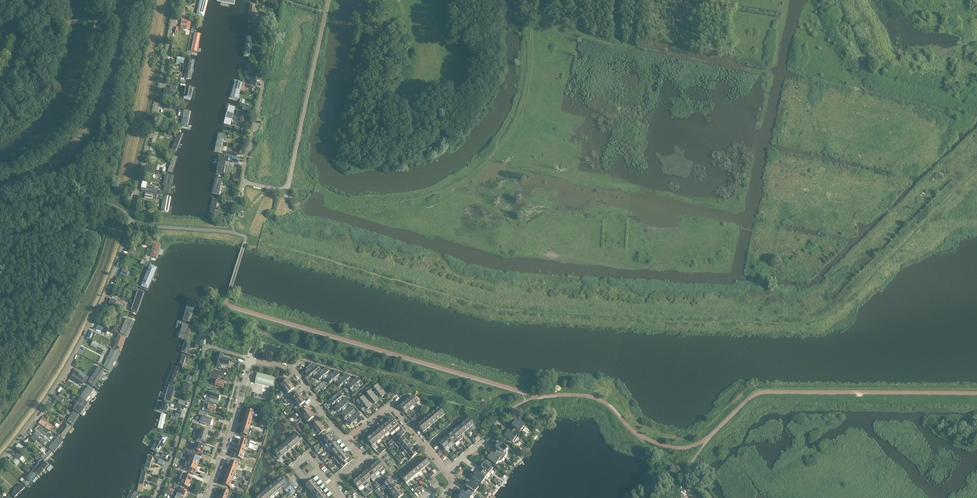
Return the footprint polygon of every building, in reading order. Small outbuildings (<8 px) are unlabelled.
[(195,14),(204,16),(209,0),(198,0),(195,14)] [(248,22),(256,24),(260,6),(251,4),(248,22)] [(202,36),(190,34),(185,54),(198,56),(202,36)] [(246,47),(253,48),(254,39),(247,37),(246,47)] [(244,58),(251,59),(253,49),(246,48),(244,58)] [(196,61),(185,60),(181,80),(192,82),(196,61)] [(229,99),(239,101),(244,82),(234,79),(229,99)] [(196,87),(185,85),(181,101),(192,103),(196,87)] [(225,127),(234,129),(239,110),(230,107),(225,127)] [(192,111),(181,108),(176,128),(188,131),(192,111)] [(184,134),(178,132),(176,135),(176,137),(170,151),(177,153),(184,134)] [(215,152),(223,153),(226,136),(219,134),(215,152)] [(178,157),(172,154),(166,172),(173,174),(178,157)] [(215,173),(226,174),(228,160),(218,158),(215,173)] [(904,164),(902,172),(914,174),(916,166),(904,164)] [(175,176),(165,174),(161,194),(170,196),(175,176)] [(212,195),(220,196),(224,182),(216,180),(212,195)] [(172,198),(163,196),(160,214),(169,216),(172,198)] [(210,211),(217,213),(219,201),(213,199),(210,211)] [(162,242),(153,239),(147,258),(157,261),(162,242)] [(158,265),(147,261),(136,285),(147,290),(158,265)] [(146,290),(136,287),(127,312),(136,315),(146,290)] [(111,298),(107,306),(113,309),(117,301),(111,298)] [(183,319),(193,322),(198,302),(189,299),(183,319)] [(136,319),(126,314),(119,331),(128,336),(136,319)] [(179,336),(187,338),(191,324),(183,322),(179,336)] [(103,332),(106,333),(108,329),(104,328),(104,327),(98,325),(96,329),(103,332)] [(126,335),(118,332),(111,347),(121,351),(126,335)] [(182,351),(189,353),(192,340),(185,338),(182,351)] [(98,344),(93,342),(91,345),(96,348),(97,347),(104,350),(106,347),(99,344),(98,344)] [(121,352),(111,347),(102,365),(112,370),(121,352)] [(177,367),(184,369),(188,354),(181,352),(177,367)] [(221,357),(222,354),(216,353),(212,367),(217,369),(227,372),(228,366),(230,360),(226,359),(227,358),(221,357)] [(316,364),(314,366),(312,363),(306,368),(308,371),(305,373),(309,377),(312,374),(315,377),(316,376),(321,371),(316,364)] [(108,369),(100,365),(87,382),(95,387),(108,369)] [(170,382),(177,384),(182,369),(174,367),(170,382)] [(326,379),(332,375),(326,367),(321,371),(316,376),(319,380),(322,377),(325,380),(326,379)] [(72,374),(83,381),(86,376),(81,372),(76,369),(72,374)] [(223,384),(224,382),(218,380),(220,371),(212,369),(209,378),(214,379),(212,385),(222,387),(223,387),(224,385),(223,384)] [(342,378),(338,373),(336,371),(332,375),(326,379),(330,383),(333,381),(335,384),(337,383),(338,381),(342,378)] [(273,387),(274,383),(275,383),(276,377),(275,377),(257,373),(256,379),(255,383),(273,387)] [(80,384),(83,381),(72,374),(70,378),(80,384)] [(347,386),(352,381),(346,374),(342,378),(338,381),(337,383),(340,386),(343,384),(345,387),(347,386)] [(284,390),(291,384),(289,381),(288,381),(287,380),(286,381),(282,376),(276,382),(281,388),(282,387),(284,390)] [(352,381),(347,386),(350,390),(353,387),(356,390),(363,385),(357,377),(352,381)] [(95,388),(84,380),(75,392),(86,400),(95,388)] [(164,399),(172,401),(177,386),(169,384),(164,399)] [(288,397),(294,393),(292,390),(294,389),(293,387),(293,386),(291,384),(284,390),(286,392),(285,393),(288,397)] [(371,390),(376,397),(379,395),(382,398),(386,394),(377,384),(371,390)] [(379,400),(376,397),(371,390),(370,390),(368,392),(364,396),(369,403),(372,400),(375,403),(379,400)] [(211,395),(209,401),(214,403),(215,400),(218,401),(220,395),(219,395),(219,394),(217,393),(216,394),(214,393),(212,392),(210,392),(209,395),(211,395)] [(295,403),(302,397),(300,394),(299,395),(298,393),(296,395),(294,393),(288,397),(292,401),(293,401),(295,403)] [(345,400),(341,395),(339,393),(329,401),(332,405),(335,403),(338,405),(345,400)] [(87,401),(75,394),(68,405),(81,413),(87,401)] [(408,399),(414,406),(418,402),(412,395),(408,399)] [(372,406),(369,403),(364,396),(363,396),(361,398),(356,402),(362,409),(365,406),(368,409),(372,406)] [(304,400),(302,397),(295,403),(297,406),(296,407),(299,410),(297,412),(297,413),(303,408),(305,406),(303,404),(305,402),(304,400)] [(157,409),(169,412),(171,402),(160,399),(157,409)] [(410,409),(414,406),(408,399),(404,402),(410,409)] [(343,412),(350,407),(345,400),(338,405),(335,408),(338,412),(341,410),(343,412)] [(204,411),(211,413),(212,411),(215,412),(216,407),(209,405),(210,403),(204,401),(203,405),(206,406),(204,411)] [(405,413),(410,409),(404,402),(399,406),(405,413)] [(78,413),(69,406),(62,418),(71,424),(78,413)] [(349,419),(356,414),(350,407),(343,412),(340,415),(344,419),(346,422),(349,419)] [(438,407),(433,410),(440,418),(444,415),(438,408),(439,408),(438,407)] [(304,418),(311,412),(309,410),(308,410),(307,408),(304,410),(303,408),(297,413),(300,417),(302,416),(304,418)] [(253,418),(254,412),(247,410),(245,416),(253,418)] [(433,410),(429,414),(436,422),(440,418),(433,410)] [(206,417),(207,414),(199,411),(198,414),(203,416),(202,418),(200,422),(203,423),(210,426),(212,419),(206,417)] [(308,426),(314,421),(312,419),(314,417),(313,415),(311,412),(304,418),(306,421),(305,422),(308,426)] [(158,427),(164,429),(168,414),(162,413),(158,427)] [(362,421),(357,414),(356,414),(349,419),(346,422),(350,426),(353,423),(355,427),(362,421)] [(432,425),(436,422),(429,414),(425,417),(432,425)] [(251,424),(253,418),(245,416),(244,422),(251,424)] [(427,429),(432,425),(425,417),(421,420),(427,429)] [(398,424),(397,425),(392,418),(387,422),(395,431),(400,426),(398,424)] [(470,428),(474,425),(468,418),(464,421),(470,428)] [(517,434),(519,435),(525,427),(524,426),(525,424),(519,419),(517,421),(516,420),(512,426),(515,428),(513,430),(517,434)] [(421,420),(416,424),(415,425),(419,429),(420,428),(423,432),(427,429),(421,420)] [(72,427),(65,421),(55,433),(62,438),(72,427)] [(315,432),(322,426),(320,423),(319,423),(318,422),(316,423),(314,421),(308,426),(312,430),(313,429),(315,432)] [(466,432),(470,428),(464,421),(460,425),(466,432)] [(249,430),(251,424),(244,422),(242,428),(249,430)] [(391,434),(395,431),(387,422),(383,425),(389,432),(391,434)] [(385,436),(389,432),(383,425),(379,429),(383,434),(385,436)] [(462,435),(466,432),(460,425),(456,428),(462,435)] [(325,435),(324,434),(323,432),(325,431),(324,429),(324,428),(322,426),(315,432),(317,434),(316,435),(319,439),(325,435)] [(457,439),(462,435),(456,428),(452,432),(457,439)] [(200,443),(201,441),(205,442),(208,432),(201,429),(201,430),(199,429),(195,441),(200,443)] [(385,436),(383,434),(379,429),(375,432),(376,434),(381,439),(385,436)] [(518,435),(517,434),(513,430),(511,433),(508,431),(504,436),(509,440),(507,442),(509,443),(511,441),(512,442),(513,442),(514,443),(519,435),(518,435)] [(381,439),(376,434),(375,432),(371,435),(376,442),(381,439)] [(453,442),(457,439),(452,432),(447,435),(453,442)] [(152,451),(162,455),(163,453),(168,437),(159,434),(152,451)] [(326,444),(333,438),(329,434),(322,440),(326,444)] [(64,440),(57,435),(47,447),(54,452),(64,440)] [(303,440),(300,436),(297,438),(295,435),(290,438),(296,445),(300,442),(301,442),(303,440)] [(372,446),(376,442),(371,435),(366,439),(372,446)] [(449,446),(453,442),(447,435),(443,439),(449,446)] [(400,446),(407,441),(403,436),(395,444),(398,448),(400,446)] [(292,449),(296,445),(290,438),(286,442),(292,449)] [(336,442),(333,439),(333,438),(326,444),(324,445),(327,449),(329,448),(336,442)] [(450,447),(449,446),(443,439),(439,442),(446,451),(446,450),(447,451),(450,448),(450,447)] [(403,451),(410,445),(407,441),(400,446),(403,451)] [(288,452),(292,449),(286,442),(282,445),(288,452)] [(339,446),(336,443),(336,442),(329,448),(332,452),(339,446)] [(504,453),(507,448),(499,442),(495,447),(498,449),(496,452),(503,457),(505,454),(504,453)] [(202,453),(203,452),(204,447),(195,443),(193,450),(191,449),(190,452),(197,455),(198,452),(202,453)] [(283,456),(288,452),(282,445),(278,449),(283,456)] [(407,455),(414,449),(410,445),(403,451),(407,455)] [(336,456),(343,450),(339,446),(332,452),(336,456)] [(54,453),(49,448),(41,455),(46,460),(54,453)] [(279,459),(283,456),(278,449),(273,452),(279,459)] [(414,449),(407,455),(410,459),(417,453),(414,449)] [(339,460),(346,454),(343,450),(336,456),(339,460)] [(19,460),(23,456),(18,452),(14,456),(19,460)] [(196,458),(197,455),(190,452),(189,455),(190,456),(188,462),(198,465),(200,459),(196,458)] [(501,460),(503,457),(496,452),(494,455),(491,453),(487,458),(496,464),(499,459),(501,460)] [(144,468),(150,470),(155,456),(149,454),(144,468)] [(348,455),(347,456),(346,454),(339,460),(336,462),(342,468),(353,459),(349,455),(348,455)] [(425,467),(430,463),(424,457),(420,460),(425,467)] [(49,464),(42,458),(32,469),(39,475),(49,464)] [(422,470),(425,467),(420,460),(416,463),(422,470)] [(236,470),(238,464),(231,461),(229,467),(236,470)] [(380,473),(385,469),(378,461),(373,464),(379,471),(380,473)] [(196,471),(198,465),(188,462),(186,468),(185,467),(184,471),(186,472),(191,473),(192,470),(196,471)] [(489,473),(493,468),(484,462),(480,467),(484,469),(482,472),(489,477),(491,474),(489,473)] [(418,473),(422,470),(416,463),(412,466),(418,473)] [(375,475),(379,471),(373,464),(369,468),(375,475)] [(414,476),(418,473),(412,466),(408,470),(414,476)] [(234,475),(236,470),(229,467),(227,473),(234,475)] [(371,478),(375,475),(369,468),(365,471),(371,478)] [(180,469),(179,471),(180,471),(180,472),(182,473),(180,478),(190,483),(192,477),(185,474),(186,472),(184,471),(180,469)] [(37,475),(31,470),(20,482),(27,487),(37,475)] [(137,490),(143,492),(148,472),(142,470),(137,490)] [(410,480),(414,476),(408,470),(404,473),(410,480)] [(367,482),(371,478),(365,471),(361,475),(367,482)] [(486,480),(489,477),(482,472),(480,475),(477,472),(473,478),(481,484),(485,479),(486,480)] [(232,481),(234,475),(227,473),(225,479),(232,481)] [(406,483),(410,480),(404,473),(400,476),(406,483)] [(369,484),(367,482),(361,475),(357,478),(362,485),(364,487),(365,487),(364,487),(366,486),(367,485),(368,484),(369,484)] [(276,481),(282,488),(286,484),(281,477),(276,481)] [(188,488),(190,483),(180,478),(178,483),(176,482),(173,488),(176,489),(178,486),(181,487),(182,485),(188,488)] [(358,489),(362,485),(357,478),(352,482),(358,489)] [(230,487),(232,481),(225,479),(223,484),(230,487)] [(386,488),(393,483),(390,479),(383,484),(386,488)] [(309,489),(316,484),(312,480),(305,485),(309,489)] [(278,491),(282,488),(276,481),(272,484),(278,491)] [(475,492),(478,488),(470,481),(466,487),(469,489),(467,491),(474,497),(476,494),(475,492)] [(25,487),(20,483),(9,493),(14,497),(25,487)] [(390,492),(397,487),(393,483),(386,488),(390,492)] [(274,495),(278,491),(272,484),(268,488),(274,495)] [(312,493),(319,488),(316,484),(309,489),(312,493)] [(393,496),(400,490),(397,487),(390,492),(393,496)] [(173,492),(184,497),(187,492),(186,492),(186,490),(182,488),(181,489),(181,488),(180,489),(179,489),(178,491),(175,490),(173,492)] [(274,495),(268,488),(264,491),(269,497),(270,497),(274,495)] [(315,497),(322,492),(319,488),(312,493),(315,497)] [(139,493),(131,489),(127,497),(136,497),(139,493)]
